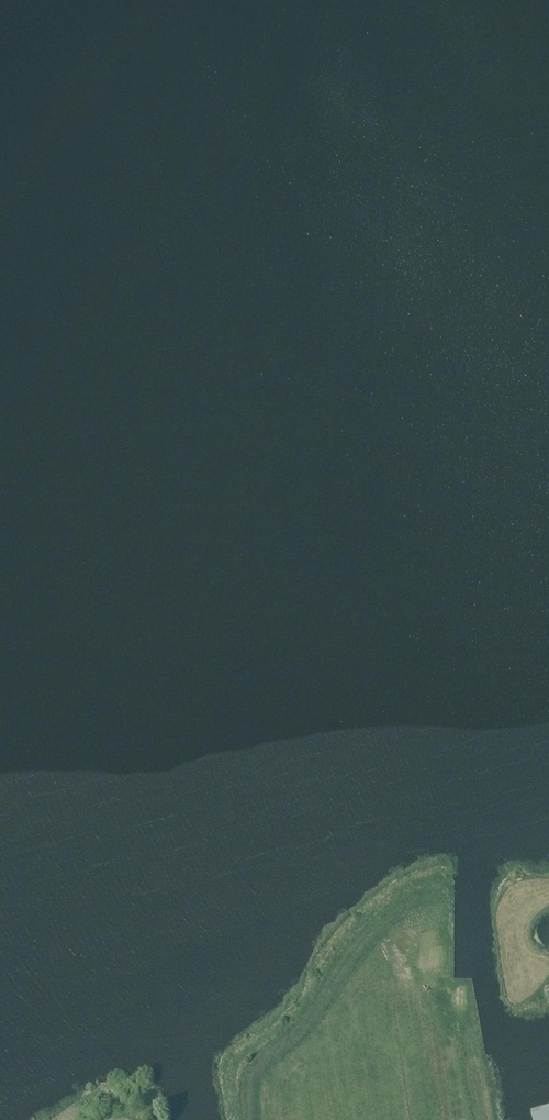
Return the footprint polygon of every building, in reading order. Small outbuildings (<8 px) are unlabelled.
[(531,1110),(534,1119),(548,1119),(548,1105),(531,1110)]
